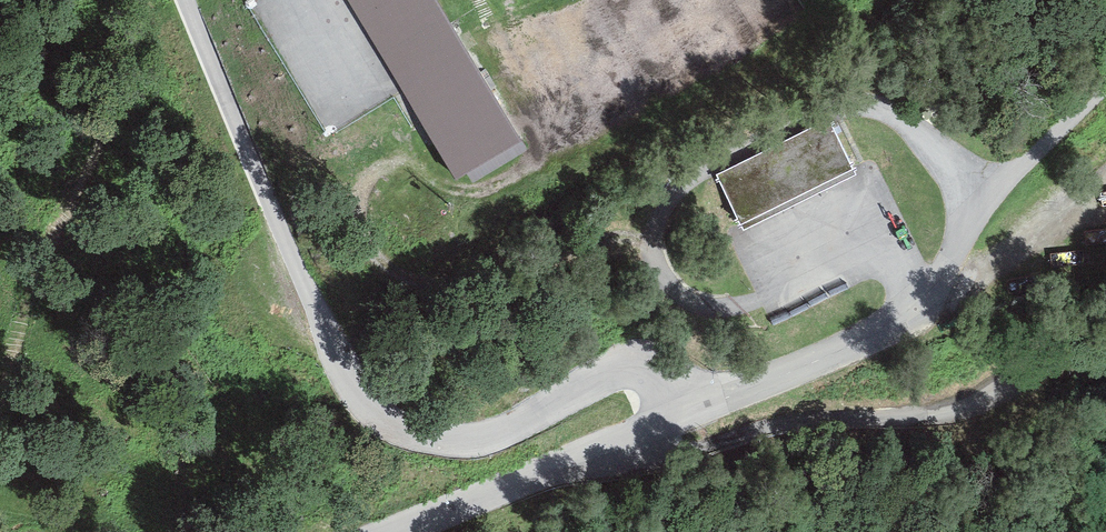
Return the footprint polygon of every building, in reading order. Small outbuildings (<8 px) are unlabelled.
[(434,0),(352,0),(452,171),(513,136),(434,0)] [(860,163),(833,116),(716,183),(744,231),(860,163)]
